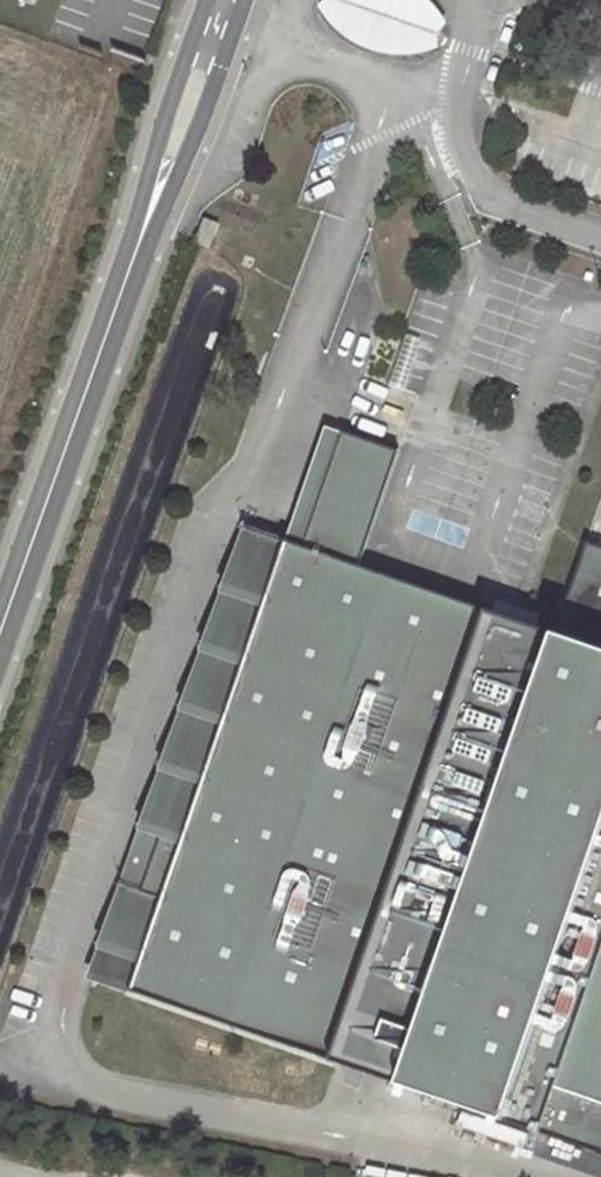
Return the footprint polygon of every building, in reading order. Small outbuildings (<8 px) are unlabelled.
[(396,55),(435,51),(432,31),(444,23),(429,1),(428,0),(324,0),(315,7),(340,38),(367,51),(396,55)] [(600,185),(600,158),(590,156),(585,182),(600,185)] [(398,457),(341,437),(335,454),(392,474),(398,457)] [(392,474),(335,454),(301,552),(284,546),(272,578),(535,660),(544,636),(360,573),(392,474)] [(272,578),(284,546),(242,533),(231,565),(272,578)] [(588,549),(556,640),(544,636),(535,660),(561,668),(600,680),(600,553),(588,549)] [(180,848),(272,578),(231,565),(86,985),(128,1000),(160,907),(140,900),(161,842),(180,848)] [(535,660),(272,578),(180,848),(161,842),(140,900),(160,907),(128,1000),(333,1071),(345,1035),(356,1039),(361,1025),(382,1032),(365,1082),(431,1105),(561,668),(535,660)] [(561,668),(431,1105),(600,1163),(600,680),(561,668)] [(345,1035),(333,1071),(365,1082),(382,1032),(361,1025),(356,1039),(345,1035)]
